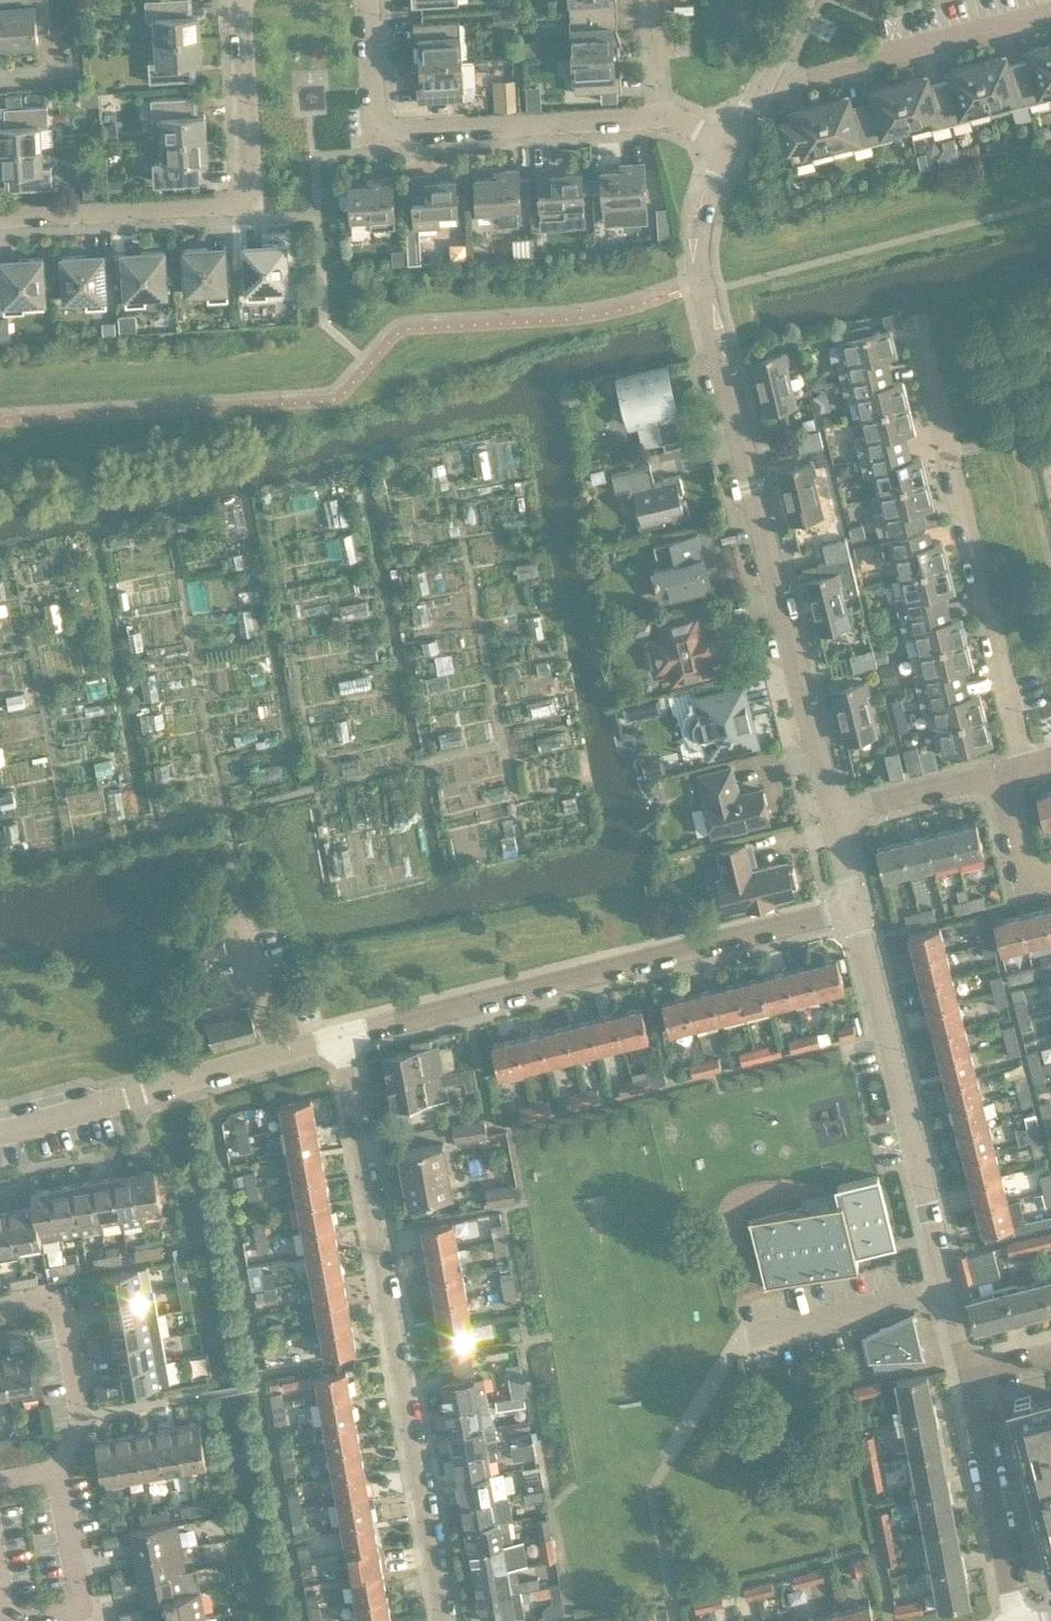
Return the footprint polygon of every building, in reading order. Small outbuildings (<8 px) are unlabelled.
[(11,44),(8,0),(0,0),(0,45),(11,44)] [(11,44),(39,43),(39,41),(38,41),(37,25),(50,24),(48,0),(8,0),(11,44)] [(156,40),(200,37),(199,14),(189,15),(189,0),(145,0),(146,20),(155,19),(156,40)] [(570,14),(617,11),(616,0),(569,0),(570,14)] [(495,27),(515,26),(514,11),(494,12),(495,27)] [(572,53),(619,50),(619,44),(613,44),(612,27),(617,26),(617,11),(570,14),(572,53)] [(415,56),(415,62),(462,59),(461,34),(460,34),(459,20),(413,23),(414,38),(419,38),(420,56),(415,56)] [(200,37),(156,40),(158,60),(149,61),(150,81),(193,79),(192,61),(201,60),(200,37)] [(522,41),(523,54),(536,53),(535,40),(522,41)] [(1019,62),(1029,103),(1049,99),(1047,91),(1050,90),(1050,44),(1028,50),(1031,59),(1019,62)] [(619,50),(572,53),(574,92),(621,90),(620,74),(615,74),(614,57),(619,56),(619,50)] [(977,63),(988,106),(1008,101),(1010,108),(1029,103),(1019,62),(1007,65),(1005,56),(977,63)] [(462,59),(415,62),(416,68),(421,68),(422,86),(417,86),(418,102),(464,99),(467,98),(470,97),(472,95),(474,93),(474,90),(475,87),(473,59),(462,59)] [(941,82),(951,123),(970,118),(968,111),(988,106),(977,63),(950,70),(952,79),(941,82)] [(899,83),(910,126),(930,121),(932,128),(951,123),(941,82),(929,85),(926,76),(899,83)] [(497,111),(517,110),(515,82),(496,83),(497,111)] [(862,102),(873,143),(892,138),(890,131),(910,126),(899,83),(871,90),(874,99),(862,102)] [(617,90),(602,91),(603,101),(618,100),(617,90)] [(7,107),(22,106),(22,94),(7,95),(7,107)] [(161,118),(162,139),(206,137),(204,114),(195,114),(194,96),(151,99),(152,119),(161,118)] [(820,103),(831,146),(851,141),(853,148),(873,143),(862,102),(850,105),(848,96),(820,103)] [(831,146),(820,103),(793,110),(795,118),(783,122),(793,163),(813,158),(811,151),(831,146)] [(41,146),(39,126),(49,125),(47,105),(4,107),(5,125),(0,126),(0,149),(41,146)] [(116,124),(106,124),(107,138),(117,138),(116,124)] [(1045,125),(1038,127),(1040,137),(1040,138),(1050,135),(1050,133),(1050,128),(1045,125)] [(1008,136),(999,139),(1002,148),(1010,146),(1008,136)] [(206,137),(162,139),(164,160),(154,160),(156,181),(199,178),(198,160),(207,160),(206,137)] [(0,149),(0,172),(8,171),(9,189),(52,187),(51,166),(42,167),(41,146),(0,149)] [(917,154),(921,168),(929,166),(926,152),(917,154)] [(629,169),(601,170),(602,177),(602,192),(604,212),(622,211),(622,213),(647,211),(644,163),(629,164),(629,169)] [(661,182),(659,163),(648,165),(650,183),(661,182)] [(553,168),(538,169),(538,175),(540,199),(541,217),(543,217),(543,228),(566,227),(565,215),(584,214),(583,192),(582,178),(582,172),(553,173),(553,168)] [(496,220),(521,219),(520,199),(519,177),(518,170),(503,171),(503,176),(475,178),(478,220),(496,219),(496,220)] [(538,175),(529,176),(530,198),(530,199),(540,199),(538,175)] [(414,212),(405,213),(408,263),(422,262),(419,225),(440,223),(440,222),(458,221),(458,210),(456,179),(427,181),(427,179),(427,177),(427,176),(412,176),(412,180),(414,212)] [(529,176),(519,177),(520,199),(530,198),(529,176)] [(602,177),(592,178),(593,191),(593,192),(602,192),(602,177)] [(378,184),(349,185),(349,187),(343,187),(340,190),(341,204),(344,207),(351,207),(352,227),(370,226),(370,228),(395,226),(392,178),(377,179),(378,184)] [(592,178),(582,178),(583,192),(593,191),(592,178)] [(122,192),(121,179),(109,180),(109,193),(122,192)] [(102,180),(84,181),(85,195),(103,194),(102,180)] [(262,244),(244,245),(245,254),(247,298),(268,296),(268,301),(289,300),(289,286),(286,243),(262,244)] [(208,300),(228,299),(225,246),(183,249),(186,292),(207,291),(208,300)] [(164,250),(123,252),(126,305),(146,304),(146,294),(167,293),(164,250)] [(86,307),(107,306),(104,253),(62,256),(64,299),(86,298),(86,307)] [(24,302),(45,300),(43,257),(1,259),(4,312),(25,311),(24,302)] [(183,270),(175,271),(176,288),(184,287),(183,270)] [(136,314),(119,315),(120,331),(137,330),(136,314)] [(103,334),(116,333),(115,322),(103,322),(103,334)] [(841,381),(886,370),(882,357),(895,354),(889,328),(871,332),(869,324),(848,330),(850,337),(844,339),(849,357),(836,360),(841,381)] [(10,340),(10,331),(0,332),(0,341),(10,340)] [(766,411),(794,404),(781,352),(753,359),(766,411)] [(665,367),(620,378),(631,423),(656,417),(662,443),(682,438),(665,367)] [(889,383),(886,370),(841,381),(846,401),(859,398),(863,416),(908,405),(901,380),(889,383)] [(822,371),(808,374),(811,386),(825,383),(822,371)] [(860,457),(904,446),(901,433),(914,430),(908,405),(863,416),(867,434),(855,437),(860,457)] [(828,411),(818,413),(821,424),(831,422),(828,411)] [(823,445),(819,428),(796,434),(800,451),(823,445)] [(882,492),(926,481),(920,456),(908,459),(904,446),(860,457),(865,477),(877,474),(882,492)] [(822,447),(811,449),(815,465),(825,462),(822,447)] [(793,521),(821,514),(809,462),(780,469),(793,521)] [(673,521),(690,517),(686,500),(682,501),(680,493),(684,491),(680,475),(654,481),(650,464),(611,474),(616,492),(629,488),(633,504),(637,503),(639,511),(635,512),(639,529),(665,523),(664,520),(672,518),(673,521)] [(848,464),(839,466),(841,475),(846,474),(849,469),(848,464)] [(926,481),(882,492),(886,510),(874,513),(879,534),(923,523),(920,509),(932,506),(926,481)] [(863,524),(850,527),(853,539),(865,536),(863,524)] [(902,576),(947,565),(941,540),(928,543),(925,530),(881,540),(886,562),(898,559),(902,576)] [(703,557),(711,555),(705,531),(654,544),(659,566),(654,568),(661,597),(683,592),(685,595),(688,597),(692,597),(695,595),(697,592),(697,589),(711,585),(703,557)] [(859,592),(846,538),(823,544),(827,561),(818,563),(821,576),(807,579),(820,631),(848,624),(841,596),(859,592)] [(947,565),(902,576),(907,594),(895,597),(900,617),(944,607),(941,594),(953,590),(947,565)] [(944,607),(900,617),(905,638),(917,635),(921,652),(966,642),(960,617),(947,620),(944,607)] [(709,658),(724,654),(717,625),(696,630),(692,615),(660,623),(663,638),(660,639),(667,668),(670,667),(674,682),(713,672),(709,658)] [(649,619),(631,624),(634,637),(653,631),(649,619)] [(966,642),(921,652),(925,670),(913,673),(918,694),(962,683),(959,670),(972,667),(966,642)] [(854,671),(877,665),(873,648),(850,654),(854,671)] [(884,648),(875,650),(878,661),(887,659),(884,648)] [(892,663),(881,666),(885,683),(896,680),(892,663)] [(847,741),(875,734),(863,682),(834,689),(847,741)] [(966,696),(962,683),(918,694),(923,714),(936,711),(940,729),(984,718),(978,693),(966,696)] [(710,754),(757,742),(744,688),(696,699),(700,715),(695,716),(692,721),(691,727),(692,732),(696,737),(701,740),(706,739),(710,754)] [(898,730),(910,728),(905,696),(894,697),(898,730)] [(658,698),(623,707),(626,718),(661,710),(658,698)] [(946,754),(991,743),(984,718),(940,729),(946,754)] [(910,774),(924,771),(917,745),(904,749),(910,774)] [(891,779),(904,775),(898,750),(885,753),(891,779)] [(652,761),(643,763),(646,774),(655,772),(652,761)] [(712,834),(769,820),(761,788),(738,794),(731,767),(700,775),(706,802),(704,803),(712,834)] [(656,779),(646,781),(648,791),(654,790),(657,784),(656,779)] [(1050,823),(1050,791),(1037,794),(1044,824),(1050,823)] [(951,829),(958,859),(984,852),(976,822),(951,829)] [(958,859),(951,829),(926,835),(934,865),(958,859)] [(902,841),(909,871),(934,865),(926,835),(902,841)] [(884,877),(909,871),(902,841),(876,847),(884,877)] [(793,887),(798,886),(794,867),(788,868),(786,861),(752,869),(746,844),(718,851),(724,876),(719,878),(727,911),(747,906),(748,908),(776,901),(775,899),(795,895),(793,887)] [(982,896),(968,899),(971,910),(985,906),(982,896)] [(971,910),(968,899),(954,903),(956,913),(971,910)] [(933,908),(919,911),(921,922),(935,918),(933,908)] [(1050,939),(1050,930),(1046,908),(1020,914),(1028,944),(1050,939)] [(921,922),(919,911),(904,915),(907,926),(921,922)] [(1002,951),(1028,944),(1020,914),(994,921),(1002,951)] [(667,915),(655,917),(659,934),(671,931),(667,915)] [(915,959),(946,951),(939,926),(909,934),(915,959)] [(979,928),(983,942),(992,940),(989,926),(979,928)] [(992,940),(983,942),(986,956),(996,954),(992,940)] [(922,984),(952,976),(946,951),(915,959),(922,984)] [(837,958),(811,965),(819,995),(845,988),(837,958)] [(1033,966),(1036,977),(1050,973),(1050,962),(1033,966)] [(794,1001),(819,995),(811,965),(787,971),(794,1001)] [(1010,983),(1036,977),(1033,966),(1007,973),(1010,983)] [(770,1007),(794,1001),(787,971),(762,977),(770,1007)] [(992,977),(995,992),(1005,989),(1001,975),(992,977)] [(928,1008),(958,1001),(952,976),(922,984),(928,1008)] [(745,1013),(770,1007),(762,977),(738,983),(745,1013)] [(721,1019),(745,1013),(738,983),(713,989),(721,1019)] [(696,1025),(721,1019),(713,989),(689,995),(696,1025)] [(1005,989),(995,992),(999,1006),(1008,1004),(1005,989)] [(696,1025),(689,995),(663,1002),(670,1031),(696,1025)] [(1018,1016),(1029,1013),(1025,999),(1015,1001),(1018,1016)] [(934,1033),(964,1026),(958,1001),(928,1008),(934,1033)] [(616,1014),(623,1043),(649,1037),(642,1007),(616,1014)] [(257,1037),(250,1011),(208,1022),(214,1048),(257,1037)] [(1029,1013),(1018,1016),(1022,1030),(1032,1027),(1029,1013)] [(623,1043),(616,1014),(591,1020),(599,1049),(623,1043)] [(599,1049),(591,1020),(567,1026),(574,1056),(599,1049)] [(839,1028),(841,1038),(856,1035),(854,1024),(839,1028)] [(1008,1041),(1017,1039),(1014,1025),(1004,1027),(1008,1041)] [(574,1056),(567,1026),(542,1032),(550,1062),(574,1056)] [(940,1058),(970,1050),(964,1026),(934,1033),(940,1058)] [(525,1068),(550,1062),(542,1032),(518,1038),(525,1068)] [(804,1037),(806,1047),(821,1044),(818,1033),(804,1037)] [(806,1047),(804,1037),(789,1040),(792,1051),(806,1047)] [(384,1055),(389,1081),(443,1071),(449,1070),(445,1048),(439,1050),(438,1046),(433,1046),(431,1038),(411,1042),(412,1050),(384,1055)] [(525,1068),(518,1038),(492,1045),(499,1074),(525,1068)] [(1017,1039),(1008,1041),(1011,1056),(1021,1053),(1017,1039)] [(755,1049),(757,1059),(771,1056),(768,1045),(755,1049)] [(743,1063),(757,1059),(755,1049),(741,1052),(743,1063)] [(946,1083),(976,1075),(970,1050),(940,1058),(946,1083)] [(1031,1067),(1041,1064),(1038,1050),(1027,1052),(1031,1067)] [(705,1061),(707,1072),(722,1068),(719,1058),(705,1061)] [(707,1072),(705,1061),(690,1065),(693,1075),(707,1072)] [(1045,1078),(1041,1064),(1031,1067),(1034,1081),(1045,1078)] [(443,1071),(389,1081),(393,1107),(448,1097),(445,1083),(462,1079),(464,1089),(473,1087),(469,1067),(449,1070),(443,1071)] [(1016,1077),(1020,1091),(1029,1089),(1026,1074),(1016,1077)] [(952,1108),(983,1100),(976,1075),(946,1083),(952,1108)] [(647,1076),(633,1080),(636,1090),(650,1087),(647,1076)] [(636,1090),(633,1080),(619,1083),(621,1094),(636,1090)] [(598,1088),(583,1092),(586,1102),(600,1099),(598,1088)] [(1029,1089),(1020,1091),(1023,1105),(1033,1103),(1029,1089)] [(572,1106),(586,1102),(583,1092),(569,1095),(572,1106)] [(285,1128),(315,1123),(311,1097),(280,1103),(285,1128)] [(534,1104),(537,1115),(551,1111),(548,1100),(534,1104)] [(958,1132),(989,1125),(983,1100),(952,1108),(958,1132)] [(1050,1115),(1050,1104),(1050,1101),(1040,1103),(1043,1117),(1050,1115)] [(522,1118),(537,1115),(534,1104),(520,1108),(522,1118)] [(456,1138),(484,1133),(482,1120),(454,1125),(456,1138)] [(235,1123),(238,1137),(249,1135),(246,1121),(235,1123)] [(315,1123),(285,1128),(289,1153),(320,1148),(315,1123)] [(1029,1126),(1032,1141),(1041,1138),(1038,1124),(1029,1126)] [(965,1157),(995,1150),(989,1125),(958,1132),(965,1157)] [(249,1135),(238,1137),(241,1152),(251,1150),(249,1135)] [(1041,1138),(1032,1141),(1036,1155),(1045,1152),(1041,1138)] [(443,1142),(400,1150),(410,1201),(452,1193),(443,1142)] [(1030,1151),(1029,1145),(1016,1148),(1018,1154),(1030,1151)] [(320,1148),(289,1153),(294,1178),(324,1173),(320,1148)] [(971,1182),(1001,1174),(995,1150),(965,1157),(971,1182)] [(156,1168),(135,1172),(142,1214),(163,1210),(156,1168)] [(244,1173),(247,1187),(258,1185),(255,1171),(244,1173)] [(144,1222),(142,1214),(135,1172),(114,1176),(122,1217),(123,1226),(144,1222)] [(324,1173),(294,1178),(298,1204),(329,1198),(324,1173)] [(1044,1190),(1050,1188),(1050,1177),(1050,1173),(1041,1176),(1044,1190)] [(242,1174),(233,1176),(235,1184),(244,1183),(242,1174)] [(977,1207),(1007,1199),(1001,1174),(971,1182),(977,1207)] [(752,1221),(768,1283),(764,1284),(765,1286),(859,1263),(856,1250),(894,1241),(888,1214),(885,1201),(884,1201),(878,1175),(837,1185),(840,1197),(748,1220),(749,1222),(752,1221)] [(101,1221),(122,1217),(114,1176),(94,1179),(101,1221)] [(103,1229),(101,1221),(94,1179),(73,1183),(82,1233),(103,1229)] [(62,1237),(82,1233),(73,1183),(53,1187),(62,1237)] [(260,1200),(258,1185),(247,1187),(250,1202),(260,1200)] [(489,1202),(515,1198),(513,1185),(487,1189),(489,1202)] [(31,1191),(34,1206),(35,1205),(41,1240),(42,1240),(62,1237),(53,1187),(31,1191)] [(1007,1199),(977,1207),(983,1232),(984,1232),(986,1240),(1050,1224),(1050,1215),(1024,1222),(1018,1197),(1007,1199)] [(329,1198),(298,1204),(303,1229),(333,1223),(329,1198)] [(34,1206),(12,1210),(18,1247),(42,1243),(42,1240),(41,1240),(35,1205),(34,1206)] [(18,1247),(12,1210),(0,1212),(0,1259),(20,1255),(18,1247)] [(253,1222),(256,1237),(267,1235),(264,1220),(253,1222)] [(423,1226),(427,1252),(458,1247),(453,1221),(423,1226)] [(333,1223),(303,1229),(307,1254),(338,1248),(333,1223)] [(494,1239),(505,1238),(503,1223),(492,1225),(494,1239)] [(1046,1234),(1033,1237),(1035,1247),(1048,1244),(1046,1234)] [(269,1249),(267,1235),(256,1237),(259,1251),(269,1249)] [(1020,1241),(1023,1250),(1035,1247),(1033,1237),(1020,1241)] [(505,1238),(494,1239),(497,1254),(508,1252),(505,1238)] [(1010,1253),(1023,1250),(1020,1241),(1008,1244),(1010,1253)] [(162,1244),(148,1247),(150,1256),(163,1254),(162,1244)] [(150,1256),(148,1247),(135,1249),(136,1259),(150,1256)] [(427,1252),(432,1277),(462,1272),(458,1247),(427,1252)] [(338,1248),(307,1254),(312,1279),(342,1273),(338,1248)] [(995,1248),(983,1251),(985,1263),(998,1260),(995,1248)] [(107,1254),(109,1264),(122,1261),(121,1252),(107,1254)] [(982,1252),(970,1255),(973,1265),(984,1262),(982,1252)] [(95,1266),(109,1264),(107,1254),(94,1257),(95,1266)] [(958,1256),(961,1269),(970,1266),(967,1254),(958,1256)] [(66,1261),(68,1271),(81,1269),(79,1259),(66,1261)] [(54,1273),(68,1271),(66,1261),(52,1264),(54,1273)] [(252,1290),(265,1288),(276,1286),(273,1271),(262,1273),(261,1262),(248,1264),(252,1290)] [(102,1274),(106,1298),(152,1290),(147,1265),(131,1269),(102,1274)] [(970,1266),(961,1269),(964,1281),(973,1279),(970,1266)] [(432,1277),(436,1302),(467,1296),(462,1272),(432,1277)] [(342,1273),(312,1279),(316,1304),(347,1298),(342,1273)] [(37,1274),(24,1276),(25,1285),(39,1283),(37,1274)] [(501,1275),(504,1290),(514,1288),(512,1274),(501,1275)] [(25,1285),(24,1276),(10,1278),(12,1288),(25,1285)] [(1014,1318),(1050,1309),(1044,1279),(1006,1289),(1014,1318)] [(278,1300),(276,1286),(265,1288),(265,1289),(255,1291),(257,1302),(267,1300),(268,1302),(278,1300)] [(517,1303),(514,1288),(504,1290),(506,1305),(517,1303)] [(106,1298),(110,1321),(158,1312),(154,1289),(152,1290),(106,1298)] [(976,1328),(1014,1318),(1006,1289),(968,1298),(976,1328)] [(78,1292),(80,1302),(93,1300),(91,1290),(78,1292)] [(436,1302),(441,1327),(471,1321),(467,1296),(436,1302)] [(351,1324),(347,1298),(316,1304),(321,1329),(351,1324)] [(94,1310),(93,1300),(80,1302),(82,1313),(94,1310)] [(893,1365),(890,1355),(898,1353),(899,1359),(925,1358),(921,1352),(913,1318),(914,1311),(890,1322),(892,1328),(866,1334),(875,1370),(893,1365)] [(110,1321),(114,1344),(162,1335),(158,1312),(110,1321)] [(271,1323),(274,1338),(285,1336),(282,1321),(271,1323)] [(476,1347),(471,1321),(441,1327),(445,1353),(476,1347)] [(351,1324),(321,1329),(325,1355),(356,1349),(351,1324)] [(510,1326),(512,1341),(523,1339),(520,1324),(510,1326)] [(8,1328),(0,1330),(0,1342),(10,1341),(8,1328)] [(114,1344),(118,1367),(166,1359),(162,1335),(114,1344)] [(87,1338),(89,1349),(101,1347),(99,1336),(87,1338)] [(287,1350),(285,1336),(274,1338),(277,1352),(287,1350)] [(103,1357),(101,1347),(89,1349),(90,1359),(103,1357)] [(26,1351),(2,1355),(9,1393),(21,1390),(22,1395),(26,1398),(43,1396),(38,1370),(29,1371),(26,1351)] [(2,1355),(0,1356),(0,1394),(9,1393),(2,1355)] [(454,1360),(457,1376),(474,1373),(470,1356),(454,1360)] [(171,1382),(166,1359),(118,1367),(122,1391),(171,1382)] [(320,1400),(351,1395),(346,1369),(316,1374),(320,1400)] [(285,1388),(306,1384),(304,1374),(283,1378),(285,1388)] [(904,1417),(934,1412),(927,1374),(897,1379),(904,1417)] [(442,1384),(446,1408),(487,1401),(483,1377),(442,1384)] [(280,1387),(279,1378),(270,1380),(271,1388),(280,1387)] [(97,1395),(109,1393),(107,1382),(95,1384),(97,1395)] [(881,1392),(880,1382),(867,1384),(868,1394),(881,1392)] [(856,1396),(868,1394),(867,1384),(854,1387),(856,1396)] [(270,1393),(273,1407),(284,1405),(281,1391),(270,1393)] [(525,1394),(496,1399),(497,1408),(526,1403),(525,1394)] [(355,1420),(351,1395),(320,1400),(325,1425),(355,1420)] [(1012,1408),(1033,1491),(1050,1563),(1050,1398),(1012,1408)] [(451,1432),(482,1426),(483,1426),(482,1417),(490,1416),(487,1401),(446,1408),(451,1432)] [(284,1405),(273,1407),(276,1422),(286,1420),(284,1405)] [(941,1449),(934,1412),(904,1417),(911,1455),(941,1449)] [(508,1430),(529,1427),(528,1418),(506,1422),(508,1430)] [(329,1450),(360,1445),(355,1420),(325,1425),(329,1450)] [(200,1421),(179,1425),(187,1467),(208,1463),(200,1421)] [(187,1467),(179,1425),(159,1429),(166,1470),(187,1467)] [(455,1455),(494,1448),(497,1448),(495,1438),(485,1440),(482,1426),(451,1432),(455,1455)] [(159,1429),(138,1432),(146,1474),(166,1470),(159,1429)] [(138,1432),(118,1436),(125,1477),(146,1474),(138,1432)] [(517,1443),(532,1440),(530,1432),(515,1434),(517,1443)] [(864,1437),(866,1450),(875,1448),(873,1435),(864,1437)] [(21,1436),(8,1439),(12,1464),(25,1462),(21,1436)] [(104,1481),(125,1477),(118,1436),(96,1440),(104,1481)] [(12,1464),(8,1439),(0,1440),(0,1466),(12,1464)] [(279,1443),(282,1457),(293,1455),(290,1441),(279,1443)] [(535,1455),(533,1443),(510,1446),(513,1459),(535,1455)] [(334,1475),(364,1470),(360,1445),(329,1450),(334,1475)] [(459,1479),(492,1473),(489,1459),(496,1458),(494,1448),(455,1455),(459,1479)] [(866,1450),(868,1463),(878,1461),(875,1448),(866,1450)] [(948,1487),(941,1449),(911,1455),(918,1493),(948,1487)] [(295,1470),(293,1455),(282,1457),(284,1472),(295,1470)] [(880,1474),(878,1461),(868,1463),(871,1476),(880,1474)] [(338,1500),(369,1495),(364,1470),(334,1475),(338,1500)] [(524,1473),(527,1489),(543,1487),(540,1470),(524,1473)] [(463,1502),(504,1495),(506,1495),(502,1471),(492,1473),(459,1479),(463,1502)] [(883,1487),(880,1474),(871,1476),(873,1488),(883,1487)] [(955,1525),(948,1487),(918,1493),(925,1530),(955,1525)] [(526,1501),(542,1499),(541,1490),(524,1492),(526,1501)] [(288,1493),(291,1507),(302,1506),(299,1491),(288,1493)] [(509,1494),(506,1495),(504,1495),(463,1502),(467,1526),(500,1520),(508,1519),(513,1518),(509,1494)] [(343,1525),(373,1520),(369,1495),(338,1500),(343,1525)] [(193,1503),(195,1513),(209,1510),(207,1501),(193,1503)] [(195,1513),(193,1503),(180,1506),(182,1515),(195,1513)] [(304,1520),(302,1506),(291,1507),(295,1533),(307,1530),(305,1520),(304,1520)] [(152,1511),(154,1520),(168,1518),(166,1508),(152,1511)] [(154,1520),(152,1511),(139,1513),(141,1523),(154,1520)] [(878,1512),(880,1525),(890,1524),(887,1511),(878,1512)] [(124,1516),(110,1518),(112,1528),(126,1525),(124,1516)] [(550,1535),(547,1517),(537,1519),(541,1537),(550,1535)] [(467,1526),(471,1550),(513,1542),(511,1533),(508,1519),(500,1520),(467,1526)] [(347,1550),(378,1545),(373,1520),(343,1525),(347,1550)] [(129,1531),(133,1555),(180,1547),(176,1523),(129,1531)] [(880,1525),(883,1538),(892,1536),(890,1524),(880,1525)] [(962,1562),(955,1525),(925,1530),(932,1568),(962,1562)] [(103,1536),(105,1547),(117,1545),(115,1534),(103,1536)] [(552,1536),(541,1538),(545,1561),(556,1559),(552,1536)] [(894,1549),(892,1536),(883,1538),(885,1551),(894,1549)] [(297,1543),(300,1558),(310,1556),(308,1541),(297,1543)] [(476,1573),(517,1566),(527,1564),(523,1541),(513,1543),(513,1542),(471,1550),(476,1573)] [(351,1575),(382,1570),(378,1545),(347,1550),(351,1575)] [(180,1547),(133,1555),(137,1578),(185,1570),(180,1547)] [(897,1562),(894,1549),(885,1551),(887,1564),(897,1562)] [(313,1570),(310,1556),(300,1558),(302,1572),(313,1570)] [(851,1574),(862,1572),(858,1558),(848,1561),(851,1574)] [(962,1562),(932,1568),(940,1606),(970,1601),(962,1562)] [(476,1573),(480,1597),(521,1589),(540,1586),(538,1577),(519,1580),(517,1566),(476,1573)] [(141,1602),(162,1598),(189,1593),(189,1592),(199,1590),(195,1568),(185,1570),(137,1578),(141,1602)] [(821,1568),(807,1571),(810,1581),(823,1578),(821,1568)] [(111,1583),(124,1581),(122,1570),(110,1573),(111,1583)] [(356,1600),(387,1595),(382,1570),(351,1575),(356,1600)] [(797,1585),(810,1581),(807,1571),(794,1575),(797,1585)] [(771,1580),(757,1584),(760,1594),(773,1591),(771,1580)] [(126,1591),(124,1581),(111,1583),(113,1593),(126,1591)] [(559,1583),(550,1585),(554,1608),(563,1606),(559,1583)] [(746,1598),(760,1594),(757,1584),(744,1587),(746,1598)] [(244,1589),(236,1590),(237,1598),(245,1597),(244,1589)] [(523,1599),(521,1589),(480,1597),(484,1620),(525,1613),(523,1599)] [(162,1598),(166,1620),(204,1614),(199,1590),(189,1592),(189,1593),(162,1598)] [(306,1593),(309,1608),(319,1606),(317,1591),(306,1593)] [(721,1593),(707,1597),(710,1607),(723,1604),(721,1593)] [(356,1600),(360,1620),(390,1620),(391,1620),(387,1595),(356,1600)] [(697,1611),(710,1607),(707,1597),(694,1600),(697,1611)] [(921,1601),(908,1603),(910,1612),(923,1610),(921,1601)] [(844,1609),(847,1620),(874,1620),(870,1603),(844,1609)] [(897,1614),(910,1612),(908,1603),(895,1605),(897,1614)] [(319,1606),(309,1608),(311,1620),(319,1620),(322,1620),(319,1606)] [(128,1611),(130,1620),(144,1618),(142,1608),(128,1611)] [(640,1611),(641,1620),(648,1620),(655,1620),(653,1609),(640,1611)] [(819,1616),(820,1620),(847,1620),(844,1609),(819,1616)] [(130,1620),(128,1611),(119,1613),(121,1620),(130,1620)] [(640,1611),(626,1614),(627,1620),(641,1620),(640,1611)]
